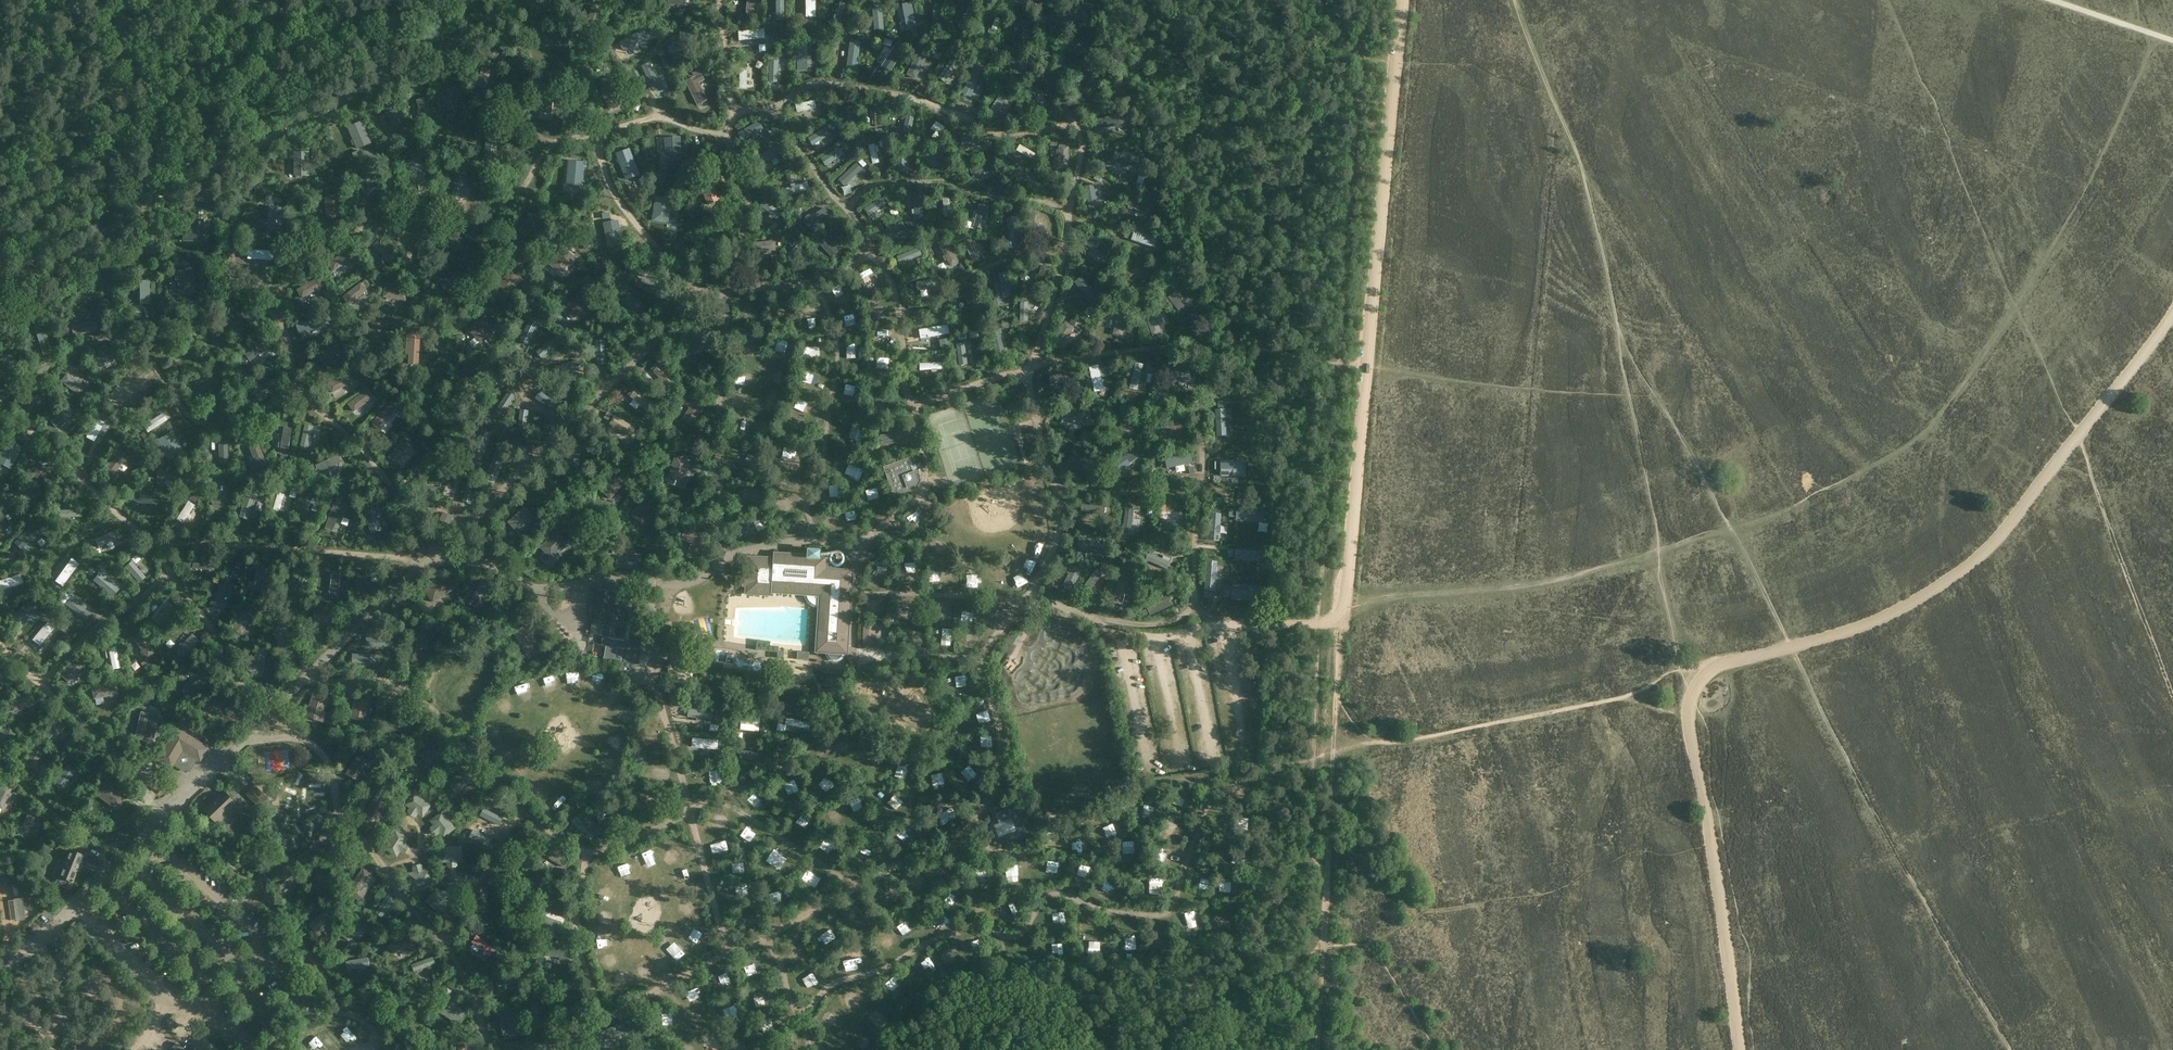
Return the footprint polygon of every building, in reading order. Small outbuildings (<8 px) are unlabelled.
[(756,0),(747,0),(746,18),(755,19),(756,0)] [(776,13),(774,13),(774,17),(776,17),(776,19),(784,19),(784,0),(776,0),(776,13)] [(806,9),(803,9),(803,15),(806,15),(806,18),(814,18),(814,0),(806,0),(806,9)] [(840,2),(835,22),(843,24),(848,4),(840,2)] [(940,23),(941,2),(934,2),(932,22),(940,23)] [(916,27),(913,6),(906,7),(909,29),(916,27)] [(964,31),(975,10),(969,6),(957,27),(964,31)] [(873,11),(875,30),(882,29),(880,10),(873,11)] [(1077,11),(1064,17),(1063,15),(1059,17),(1060,19),(1056,21),(1059,28),(1080,18),(1077,11)] [(995,19),(987,39),(994,41),(1001,21),(995,19)] [(1021,20),(1022,34),(1020,34),(1020,39),(1022,39),(1022,43),(1032,43),(1032,20),(1021,20)] [(1056,25),(1049,28),(1051,33),(1058,30),(1056,25)] [(764,33),(742,32),(742,38),(764,40),(764,33)] [(1079,44),(1061,61),(1068,68),(1086,50),(1079,44)] [(832,45),(830,65),(839,66),(841,46),(832,45)] [(805,65),(805,53),(807,53),(806,49),(804,49),(804,46),(797,46),(798,65),(805,65)] [(895,46),(881,67),(889,71),(903,51),(895,46)] [(916,79),(926,58),(917,54),(906,75),(916,79)] [(1022,60),(1016,61),(1009,63),(1010,72),(1023,69),(1027,68),(1031,67),(1029,58),(1022,60)] [(950,61),(939,79),(945,82),(956,65),(950,61)] [(482,67),(477,87),(486,90),(492,70),(482,67)] [(746,72),(738,72),(737,90),(745,90),(746,72)] [(701,73),(685,81),(696,106),(708,100),(699,83),(704,80),(701,73)] [(1097,75),(1081,92),(1088,98),(1103,81),(1097,75)] [(603,84),(600,85),(605,100),(609,110),(618,106),(614,97),(613,93),(620,90),(616,79),(612,80),(603,84)] [(446,90),(454,112),(463,109),(456,87),(446,90)] [(542,92),(540,111),(552,111),(553,92),(549,92),(549,88),(542,88),(542,92)] [(997,114),(1009,96),(1002,92),(990,110),(997,114)] [(1030,92),(1027,115),(1036,116),(1039,93),(1030,92)] [(417,100),(420,114),(418,114),(420,120),(422,119),(423,123),(433,120),(426,97),(417,100)] [(813,102),(794,106),(795,114),(815,110),(813,102)] [(850,107),(843,109),(845,116),(843,116),(844,121),(846,121),(847,124),(854,123),(850,107)] [(875,108),(875,120),(872,120),(872,124),(875,124),(875,127),(881,127),(882,108),(875,108)] [(1099,130),(1124,123),(1121,114),(1096,120),(1099,130)] [(363,121),(348,127),(358,149),(372,143),(363,121)] [(832,122),(828,125),(831,130),(836,128),(832,122)] [(755,127),(741,136),(745,142),(759,133),(755,127)] [(934,128),(926,138),(934,145),(942,134),(934,128)] [(827,134),(822,130),(814,142),(819,146),(827,134)] [(962,135),(960,143),(981,146),(983,138),(962,135)] [(680,137),(665,138),(667,162),(683,161),(680,137)] [(486,139),(484,162),(496,163),(497,139),(486,139)] [(845,140),(841,143),(845,149),(850,146),(845,140)] [(779,145),(756,157),(760,165),(766,162),(769,160),(783,152),(779,145)] [(873,145),(866,147),(871,166),(878,165),(875,154),(877,153),(876,148),(874,149),(873,145)] [(1035,154),(1019,145),(1015,152),(1031,162),(1035,154)] [(1058,145),(1058,150),(1056,150),(1056,155),(1058,155),(1058,168),(1068,169),(1069,145),(1058,145)] [(840,146),(828,159),(832,163),(845,150),(840,146)] [(630,149),(616,154),(625,180),(640,175),(630,149)] [(939,149),(926,163),(931,168),(939,159),(940,161),(942,159),(940,157),(944,153),(939,149)] [(290,158),(294,158),(294,175),(310,175),(310,151),(290,151),(290,158)] [(1115,152),(1113,161),(1137,167),(1139,157),(1115,152)] [(413,159),(406,161),(408,167),(411,166),(417,185),(426,182),(421,166),(423,165),(419,157),(413,159)] [(569,161),(567,185),(583,186),(585,162),(569,161)] [(973,177),(992,170),(989,161),(970,169),(973,177)] [(847,183),(861,167),(856,162),(841,177),(847,183)] [(717,182),(713,173),(697,180),(708,205),(720,200),(714,184),(717,182)] [(1016,181),(1038,182),(1038,174),(1016,173),(1016,181)] [(368,174),(362,175),(361,175),(363,194),(374,194),(373,174),(368,174)] [(1092,180),(1098,183),(1100,178),(1094,175),(1092,180)] [(807,181),(796,185),(795,183),(791,184),(791,186),(784,189),(787,196),(809,189),(807,181)] [(1090,187),(1084,190),(1092,206),(1099,203),(1090,187)] [(325,204),(322,204),(322,216),(326,216),(326,218),(343,217),(342,193),(325,194),(325,204)] [(919,193),(912,195),(916,212),(923,211),(919,193)] [(1124,203),(1145,214),(1149,205),(1128,194),(1124,203)] [(949,196),(942,197),(944,217),(951,217),(949,196)] [(656,197),(652,220),(668,223),(672,199),(656,197)] [(759,203),(770,214),(769,215),(770,217),(772,216),(775,218),(780,213),(765,198),(759,203)] [(882,203),(878,198),(865,209),(869,214),(882,203)] [(989,206),(979,203),(973,226),(982,228),(989,206)] [(283,208),(270,206),(268,229),(281,231),(283,208)] [(538,227),(545,220),(533,208),(526,215),(529,219),(518,230),(526,238),(537,226),(538,227)] [(825,208),(803,221),(807,228),(829,214),(825,208)] [(1009,220),(1010,227),(1009,227),(1010,232),(1011,232),(1013,240),(1021,239),(1017,218),(1009,220)] [(182,229),(182,241),(208,243),(209,220),(197,220),(197,225),(191,230),(182,229)] [(619,220),(604,223),(608,247),(623,244),(619,220)] [(802,223),(798,227),(802,232),(806,229),(802,223)] [(464,226),(449,238),(456,246),(462,242),(468,250),(476,242),(464,226)] [(1085,232),(1080,238),(1084,241),(1089,235),(1085,232)] [(1132,238),(1154,246),(1156,239),(1135,232),(1132,238)] [(823,235),(817,241),(818,242),(822,247),(834,259),(841,253),(823,235)] [(847,242),(841,236),(838,239),(843,245),(847,242)] [(144,240),(148,253),(146,254),(147,259),(149,258),(150,262),(160,259),(153,237),(144,240)] [(373,245),(376,248),(374,249),(378,253),(379,252),(388,263),(396,256),(381,238),(373,245)] [(721,241),(712,239),(709,238),(705,250),(707,251),(704,261),(715,264),(723,242),(721,241)] [(980,258),(974,246),(977,245),(975,241),(972,242),(971,239),(963,242),(973,261),(980,258)] [(752,252),(765,251),(766,253),(770,252),(770,251),(776,250),(775,240),(751,242),(752,252)] [(815,240),(812,243),(814,246),(816,248),(820,245),(815,240)] [(947,242),(939,246),(950,267),(958,262),(947,242)] [(792,249),(808,268),(814,263),(799,244),(792,249)] [(564,247),(550,265),(561,275),(576,258),(564,247)] [(900,265),(908,261),(909,264),(913,262),(912,259),(922,255),(918,247),(897,256),(900,265)] [(1103,262),(1087,247),(1082,252),(1098,268),(1103,262)] [(334,272),(346,264),(346,265),(351,263),(350,261),(353,259),(348,251),(328,263),(334,272)] [(358,265),(362,262),(358,256),(354,259),(358,265)] [(117,288),(108,265),(100,268),(108,291),(117,288)] [(1042,265),(1038,275),(1036,274),(1035,280),(1037,280),(1035,285),(1044,287),(1050,267),(1042,265)] [(176,271),(177,276),(175,277),(175,281),(177,281),(179,295),(195,293),(192,269),(176,271)] [(513,269),(497,284),(507,295),(524,280),(513,269)] [(302,299),(316,291),(317,293),(322,290),(321,288),(325,286),(319,277),(297,290),(302,299)] [(939,278),(916,282),(918,291),(940,287),(939,278)] [(1000,279),(1003,302),(1011,301),(1007,278),(1000,279)] [(366,280),(362,283),(366,289),(370,286),(366,280)] [(461,281),(442,282),(443,301),(453,302),(452,292),(461,292),(461,281)] [(141,284),(135,282),(129,299),(135,301),(141,284)] [(349,305),(360,297),(361,298),(365,295),(364,294),(368,291),(361,283),(343,297),(349,305)] [(383,297),(387,298),(387,299),(392,300),(392,298),(406,301),(408,291),(385,287),(383,297)] [(329,288),(324,291),(327,297),(332,294),(329,288)] [(1072,289),(1067,295),(1082,308),(1087,302),(1072,289)] [(1189,311),(1174,292),(1167,296),(1182,316),(1189,311)] [(972,293),(964,297),(975,318),(983,314),(981,310),(982,309),(980,305),(979,306),(972,293)] [(565,309),(563,310),(567,317),(569,315),(572,319),(591,306),(582,294),(563,307),(565,309)] [(1028,321),(1028,310),(1030,310),(1030,305),(1028,305),(1028,302),(1020,302),(1020,321),(1028,321)] [(240,313),(255,331),(262,325),(247,308),(240,313)] [(1118,310),(1113,334),(1122,337),(1128,313),(1118,310)] [(1162,332),(1157,320),(1159,319),(1157,315),(1156,315),(1154,310),(1144,314),(1153,336),(1162,332)] [(486,316),(469,331),(479,343),(496,328),(486,316)] [(382,344),(390,322),(375,317),(367,339),(382,344)] [(1073,332),(1071,331),(1074,327),(1065,321),(1053,341),(1062,346),(1069,335),(1070,336),(1073,332)] [(75,335),(99,333),(99,324),(74,326),(75,335)] [(700,324),(697,329),(701,331),(697,338),(698,339),(691,350),(699,356),(716,332),(705,325),(704,326),(700,324)] [(225,325),(218,330),(229,347),(230,349),(238,345),(225,325)] [(400,327),(393,325),(391,332),(398,334),(400,327)] [(919,331),(920,337),(940,333),(938,327),(919,331)] [(200,336),(196,331),(192,334),(196,340),(200,336)] [(253,331),(248,335),(251,339),(256,335),(253,331)] [(420,336),(406,335),(405,354),(409,354),(409,364),(419,365),(420,336)] [(975,336),(967,337),(967,338),(971,360),(980,358),(975,336)] [(266,340),(245,354),(251,362),(271,347),(266,340)] [(188,344),(182,366),(190,368),(195,346),(188,344)] [(342,352),(340,346),(339,344),(318,353),(321,361),(330,357),(334,356),(342,352)] [(95,367),(100,365),(100,366),(105,364),(104,363),(116,357),(112,348),(91,357),(95,367)] [(10,361),(11,362),(16,357),(14,355),(7,350),(0,359),(0,373),(10,361)] [(21,357),(17,362),(22,366),(26,361),(21,357)] [(659,362),(651,369),(668,386),(675,380),(659,362)] [(1137,363),(1132,381),(1140,383),(1144,365),(1137,363)] [(1176,363),(1172,378),(1194,384),(1198,369),(1176,363)] [(1101,371),(1092,373),(1099,396),(1107,394),(1103,380),(1105,379),(1104,374),(1102,375),(1101,371)] [(85,388),(82,385),(83,384),(79,381),(78,382),(67,373),(60,381),(79,396),(85,388)] [(332,394),(347,386),(347,388),(352,385),(351,384),(355,382),(355,381),(353,377),(350,373),(327,384),(332,394)] [(360,373),(353,377),(355,381),(362,378),(360,373)] [(1051,384),(1065,384),(1065,386),(1070,385),(1070,383),(1074,383),(1073,373),(1050,374),(1051,384)] [(249,388),(253,396),(268,388),(268,390),(273,388),(272,386),(276,384),(272,376),(249,388)] [(197,393),(208,390),(209,392),(214,391),(214,389),(220,387),(217,378),(195,383),(197,393)] [(116,395),(113,398),(117,404),(135,393),(131,386),(120,393),(118,391),(115,393),(116,395)] [(635,387),(628,394),(641,404),(639,406),(643,409),(645,407),(647,409),(654,402),(635,387)] [(667,388),(662,392),(665,396),(670,392),(667,388)] [(89,392),(85,389),(81,395),(85,398),(89,392)] [(42,392),(24,398),(26,404),(44,398),(42,392)] [(378,392),(373,395),(377,400),(381,397),(378,392)] [(689,393),(682,404),(689,409),(682,419),(692,425),(703,407),(691,399),(694,396),(689,393)] [(347,411),(354,420),(374,404),(367,395),(347,411)] [(842,409),(856,408),(856,396),(842,396),(842,409)] [(446,405),(440,404),(426,401),(425,410),(435,412),(433,423),(442,425),(446,405)] [(71,407),(75,412),(80,408),(76,403),(71,407)] [(73,411),(69,406),(53,421),(57,426),(73,411)] [(378,429),(393,412),(386,406),(371,423),(378,429)] [(649,410),(645,415),(648,419),(653,414),(649,410)] [(1122,429),(1135,425),(1136,427),(1141,426),(1140,424),(1145,422),(1142,412),(1119,419),(1122,429)] [(163,413),(151,421),(150,419),(146,421),(147,423),(143,426),(147,432),(148,433),(167,420),(163,413)] [(1068,413),(1065,421),(1088,428),(1091,421),(1068,413)] [(614,415),(609,423),(612,425),(611,427),(616,430),(617,428),(631,436),(636,427),(633,426),(614,415)] [(1159,430),(1183,430),(1183,420),(1160,419),(1159,430)] [(97,436),(99,433),(103,426),(95,422),(86,441),(93,444),(97,436)] [(305,426),(300,449),(308,451),(313,427),(305,426)] [(280,452),(288,453),(288,452),(292,428),(284,427),(281,451),(280,452)] [(172,433),(157,441),(168,461),(182,453),(172,433)] [(404,438),(410,443),(413,438),(407,433),(404,438)] [(479,442),(483,445),(481,447),(485,450),(486,449),(495,458),(503,451),(486,434),(479,442)] [(219,465),(228,464),(227,439),(218,439),(219,465)] [(396,463),(404,452),(406,454),(409,450),(407,448),(410,445),(402,439),(388,457),(396,463)] [(577,440),(565,465),(576,470),(587,445),(577,440)] [(0,453),(0,465),(10,470),(21,449),(6,442),(0,453)] [(250,447),(255,460),(253,461),(255,466),(257,465),(259,469),(268,465),(259,443),(250,447)] [(112,476),(122,464),(124,465),(127,461),(126,460),(128,457),(120,450),(104,470),(112,476)] [(131,452),(128,455),(134,460),(136,457),(131,452)] [(339,453),(316,464),(319,471),(343,461),(339,453)] [(1068,462),(1083,467),(1083,469),(1088,471),(1089,469),(1092,470),(1095,461),(1071,453),(1068,462)] [(1120,473),(1139,459),(1134,453),(1115,466),(1120,473)] [(675,455),(669,477),(683,481),(687,469),(689,470),(690,464),(688,464),(690,460),(675,455)] [(911,491),(910,488),(916,485),(918,480),(916,473),(919,472),(913,456),(883,467),(894,497),(911,491)] [(778,468),(786,470),(788,461),(781,459),(778,468)] [(462,466),(457,462),(456,461),(442,478),(451,487),(465,470),(462,466)] [(1173,463),(1169,470),(1178,475),(1182,468),(1173,463)] [(1222,463),(1222,477),(1246,477),(1246,463),(1222,463)] [(50,465),(27,469),(29,480),(52,475),(50,465)] [(856,483),(862,485),(866,472),(860,470),(856,483)] [(611,499),(626,482),(614,471),(599,489),(611,499)] [(630,477),(626,481),(631,486),(635,482),(630,477)] [(220,506),(220,490),(222,490),(222,486),(220,486),(220,482),(212,482),(212,505),(212,506),(220,506)] [(21,503),(41,497),(40,496),(38,489),(19,495),(21,503)] [(285,494),(278,492),(273,510),(280,512),(285,494)] [(312,496),(306,494),(301,511),(307,513),(312,496)] [(644,495),(630,514),(642,524),(652,512),(653,513),(657,509),(655,508),(657,505),(644,495)] [(255,498),(248,496),(242,514),(249,516),(255,498)] [(194,504),(187,500),(177,519),(183,523),(194,504)] [(1082,502),(1080,511),(1103,515),(1105,506),(1082,502)] [(1181,504),(1170,512),(1170,511),(1166,513),(1167,515),(1164,517),(1168,524),(1186,510),(1181,504)] [(333,532),(339,516),(341,517),(343,512),(341,511),(342,508),(334,505),(325,529),(333,532)] [(382,531),(376,515),(378,514),(376,509),(374,510),(373,506),(365,508),(374,533),(382,531)] [(518,534),(536,518),(524,506),(507,522),(518,534)] [(59,518),(82,517),(82,509),(59,511),(59,518)] [(1147,522),(1131,510),(1127,515),(1143,527),(1147,522)] [(450,524),(453,517),(443,513),(440,520),(450,524)] [(751,529),(754,527),(760,523),(756,516),(738,527),(743,534),(751,529)] [(33,522),(20,540),(26,544),(39,527),(33,522)] [(563,527),(558,532),(561,536),(567,531),(563,527)] [(686,528),(682,539),(692,543),(689,550),(687,556),(693,559),(696,553),(700,555),(707,537),(696,532),(686,528)] [(557,533),(540,549),(551,561),(568,544),(557,533)] [(129,537),(109,539),(110,546),(130,544),(129,537)] [(1102,539),(1078,540),(1078,550),(1102,550),(1102,539)] [(108,547),(109,554),(125,552),(125,545),(108,547)] [(743,572),(742,587),(745,587),(745,595),(773,596),(773,594),(804,596),(806,600),(809,604),(813,607),(818,608),(815,653),(826,654),(827,657),(830,660),(833,662),(837,662),(840,661),(843,658),(845,655),(848,655),(854,570),(828,568),(829,555),(823,555),(823,551),(809,550),(809,554),(804,554),(774,552),(773,557),(747,555),(746,572),(743,572)] [(647,567),(650,560),(633,552),(630,559),(647,567)] [(1149,553),(1145,561),(1166,569),(1170,562),(1149,553)] [(78,563),(70,557),(55,578),(62,584),(78,563)] [(194,560),(193,569),(215,571),(216,562),(194,560)] [(124,566),(139,584),(146,578),(134,565),(130,561),(124,566)] [(101,563),(97,568),(101,571),(105,566),(101,563)] [(271,569),(263,566),(255,588),(263,591),(271,569)] [(1072,566),(1071,569),(1069,568),(1067,573),(1068,574),(1062,586),(1071,591),(1082,570),(1072,566)] [(364,591),(365,578),(368,578),(368,573),(366,573),(366,570),(357,569),(355,592),(364,593),(364,591)] [(1088,593),(1103,574),(1096,569),(1082,588),(1088,593)] [(117,589),(102,571),(96,576),(112,595),(118,590),(117,589)] [(309,575),(302,573),(294,594),(300,597),(309,575)] [(332,573),(331,589),(329,589),(329,592),(330,593),(330,599),(339,600),(342,574),(332,573)] [(20,582),(19,576),(1,581),(2,587),(20,582)] [(453,590),(445,576),(425,588),(433,602),(453,590)] [(482,603),(492,581),(482,576),(472,598),(482,603)] [(1123,604),(1126,591),(1127,591),(1128,586),(1127,586),(1128,582),(1118,579),(1112,602),(1123,604)] [(61,586),(54,582),(51,586),(58,591),(61,586)] [(227,589),(220,586),(211,607),(218,610),(227,589)] [(597,589),(591,622),(592,622),(605,625),(602,637),(601,645),(606,646),(623,649),(621,663),(619,673),(634,676),(636,665),(640,666),(643,643),(629,641),(632,623),(619,620),(624,594),(611,591),(612,589),(600,587),(599,589),(597,589)] [(457,588),(453,591),(457,597),(461,594),(457,588)] [(72,595),(67,601),(86,618),(92,612),(72,595)] [(1170,597),(1160,602),(1159,600),(1154,602),(1155,604),(1147,608),(1150,616),(1174,604),(1170,597)] [(154,621),(161,627),(176,608),(169,603),(154,621)] [(244,635),(253,613),(243,609),(234,631),(244,635)] [(40,619),(41,615),(33,613),(25,636),(32,639),(40,619)] [(312,621),(334,623),(335,615),(313,613),(312,620),(312,621)] [(425,649),(436,629),(422,621),(411,642),(425,649)] [(523,621),(516,624),(519,629),(525,626),(523,621)] [(875,645),(876,623),(863,622),(862,644),(875,645)] [(289,649),(284,639),(286,638),(285,634),(283,636),(278,626),(271,630),(282,652),(289,649)] [(527,628),(515,634),(527,655),(539,649),(527,628)] [(440,629),(437,633),(443,637),(445,632),(440,629)] [(897,630),(889,630),(889,639),(897,639),(897,630)] [(132,637),(141,651),(140,652),(143,656),(145,655),(147,658),(155,652),(140,631),(132,637)] [(185,658),(201,641),(193,634),(177,651),(185,658)] [(758,640),(757,650),(778,652),(779,647),(770,646),(770,642),(758,640)] [(108,647),(113,670),(121,668),(116,645),(108,647)] [(268,653),(259,648),(247,669),(255,674),(268,653)] [(798,652),(798,661),(810,661),(810,653),(798,652)] [(178,656),(174,661),(177,665),(182,660),(178,656)] [(147,661),(140,665),(144,669),(149,665),(147,661)] [(90,664),(87,668),(92,673),(95,669),(90,664)] [(59,682),(66,689),(81,673),(74,666),(59,682)] [(209,682),(204,676),(183,691),(188,697),(209,682)] [(94,700),(109,696),(110,698),(115,697),(114,695),(119,694),(117,684),(91,689),(94,700)] [(33,695),(11,701),(13,711),(35,705),(33,695)] [(313,695),(306,717),(320,722),(327,699),(313,695)] [(355,696),(351,719),(366,722),(370,699),(355,696)] [(394,703),(391,727),(406,728),(409,705),(394,703)] [(692,708),(691,717),(711,719),(712,711),(692,708)] [(228,712),(211,710),(210,717),(227,719),(228,712)] [(161,727),(163,721),(159,720),(160,716),(141,712),(136,739),(154,743),(157,726),(161,727)] [(760,718),(740,716),(740,723),(752,724),(752,727),(756,727),(756,725),(760,725),(760,718)] [(785,725),(809,729),(810,723),(786,718),(785,725)] [(61,719),(44,734),(50,742),(67,726),(61,719)] [(0,736),(0,749),(16,735),(9,728),(0,736)] [(173,769),(175,766),(180,769),(194,766),(202,754),(200,753),(205,745),(178,729),(159,761),(173,769)] [(715,741),(696,743),(697,750),(710,749),(710,751),(714,750),(714,748),(716,748),(715,741)] [(59,752),(62,748),(57,742),(53,746),(59,752)] [(440,742),(420,754),(427,767),(448,754),(440,742)] [(35,746),(25,767),(35,771),(44,750),(35,746)] [(740,758),(761,761),(762,753),(741,750),(740,758)] [(358,754),(346,775),(359,782),(371,762),(358,754)] [(266,757),(267,776),(283,776),(282,756),(266,757)] [(242,762),(236,767),(251,782),(256,777),(242,762)] [(81,768),(78,772),(84,776),(87,772),(81,768)] [(468,769),(448,782),(456,795),(476,782),(468,769)] [(718,771),(699,772),(700,779),(719,777),(718,771)] [(100,784),(95,791),(97,793),(96,795),(118,811),(127,798),(104,781),(107,778),(102,775),(99,778),(100,779),(97,782),(100,784)] [(0,791),(0,808),(2,809),(13,788),(3,784),(0,791)] [(265,796),(256,785),(245,795),(256,805),(265,796)] [(238,793),(232,787),(226,793),(225,793),(205,811),(218,824),(237,805),(232,799),(238,793)] [(647,799),(665,809),(669,802),(651,792),(647,799)] [(880,804),(885,797),(880,793),(875,800),(880,804)] [(265,796),(256,805),(262,811),(273,801),(266,794),(265,796)] [(415,796),(408,805),(423,816),(431,806),(415,796)] [(375,797),(364,818),(377,825),(389,804),(375,797)] [(885,808),(892,815),(900,808),(892,801),(885,808)] [(627,802),(618,807),(629,828),(638,825),(627,802)] [(484,805),(485,814),(496,814),(495,804),(484,805)] [(999,823),(994,826),(999,838),(1004,836),(1008,845),(1030,836),(1017,805),(995,814),(999,823)] [(1146,813),(1137,817),(1140,826),(1149,822),(1146,813)] [(34,818),(27,814),(16,836),(23,839),(34,818)] [(580,819),(583,823),(582,824),(585,827),(586,826),(596,838),(602,832),(587,814),(580,819)] [(443,815),(433,822),(445,837),(455,829),(443,815)] [(801,828),(801,840),(813,840),(812,828),(801,828)] [(397,833),(387,850),(398,856),(408,840),(397,833)] [(90,842),(69,834),(66,841),(87,850),(90,842)] [(744,848),(751,844),(746,837),(740,841),(744,848)] [(342,859),(332,845),(327,848),(336,863),(342,859)] [(570,859),(549,847),(544,856),(564,868),(570,859)] [(58,877),(55,885),(70,891),(72,884),(73,884),(84,856),(68,849),(58,877)] [(461,849),(442,850),(443,862),(462,861),(461,849)] [(1163,868),(1165,858),(1154,856),(1152,866),(1163,868)] [(781,862),(778,866),(786,873),(789,869),(781,862)] [(315,869),(317,873),(315,874),(318,879),(319,878),(325,890),(335,886),(324,865),(315,869)] [(532,879),(510,866),(505,874),(527,887),(532,879)] [(359,893),(361,890),(362,891),(365,886),(364,885),(372,874),(364,868),(350,887),(359,893)] [(281,892),(291,883),(292,884),(296,881),(294,880),(298,877),(293,870),(275,884),(281,892)] [(428,870),(410,875),(413,887),(431,882),(428,870)] [(536,883),(532,880),(528,886),(532,889),(536,883)] [(436,893),(427,903),(441,915),(450,906),(436,893)] [(381,917),(393,902),(386,897),(374,913),(380,918),(381,917)] [(514,929),(502,908),(495,912),(507,932),(514,929)] [(315,932),(333,917),(327,909),(309,924),(315,932)] [(559,920),(538,912),(536,920),(557,927),(559,920)] [(347,940),(357,928),(359,930),(362,927),(360,925),(363,922),(356,917),(341,935),(347,940)] [(365,926),(361,930),(367,935),(370,931),(365,926)] [(396,954),(405,944),(406,945),(410,941),(409,940),(412,937),(405,930),(388,947),(396,954)] [(1134,941),(1134,932),(1125,931),(1125,940),(1134,941)] [(1079,945),(1088,945),(1089,935),(1080,934),(1079,945)] [(471,942),(482,950),(481,952),(483,954),(485,952),(490,956),(491,955),(494,951),(475,936),(471,942)] [(546,956),(569,958),(570,950),(547,947),(546,956)] [(499,952),(495,958),(499,961),(503,956),(499,952)] [(839,961),(847,964),(850,957),(842,954),(839,961)] [(414,972),(436,964),(433,957),(411,964),(414,972)] [(754,973),(743,977),(748,990),(758,986),(754,973)] [(497,986),(520,982),(519,974),(496,978),(497,986)] [(555,991),(581,988),(580,980),(554,983),(555,991)] [(378,1004),(399,999),(397,991),(376,996),(378,1004)] [(535,1005),(528,1006),(533,1025),(540,1024),(535,1005)] [(463,1018),(443,1006),(439,1013),(459,1025),(463,1018)] [(410,1034),(421,1025),(422,1026),(426,1023),(424,1021),(426,1019),(421,1014),(405,1029),(410,1034)] [(503,1017),(496,1018),(498,1037),(506,1036),(503,1017)] [(593,1038),(600,1049),(606,1049),(633,1036),(624,1021),(593,1038)]
